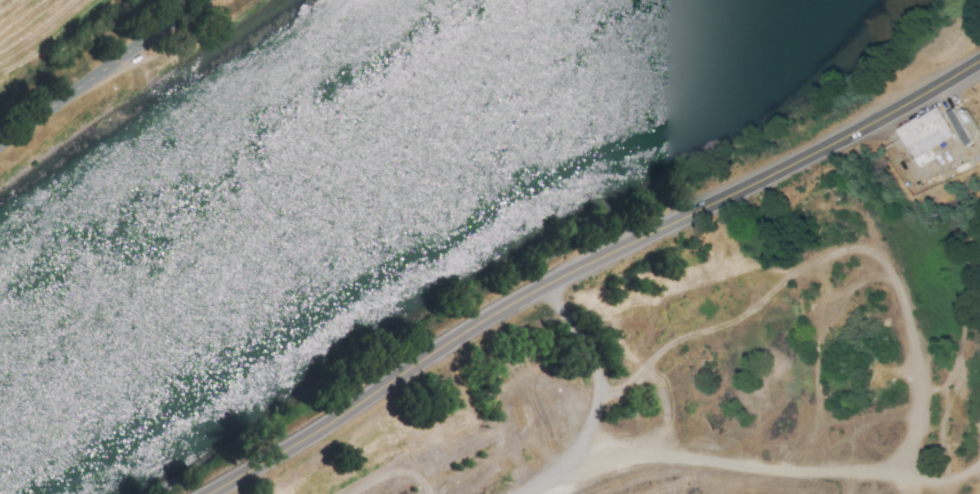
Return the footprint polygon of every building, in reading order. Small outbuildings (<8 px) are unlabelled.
[(902,128),(922,160),(945,146),(948,153),(963,143),(960,137),(963,134),(945,105),(925,117),(923,115),(902,128)]
